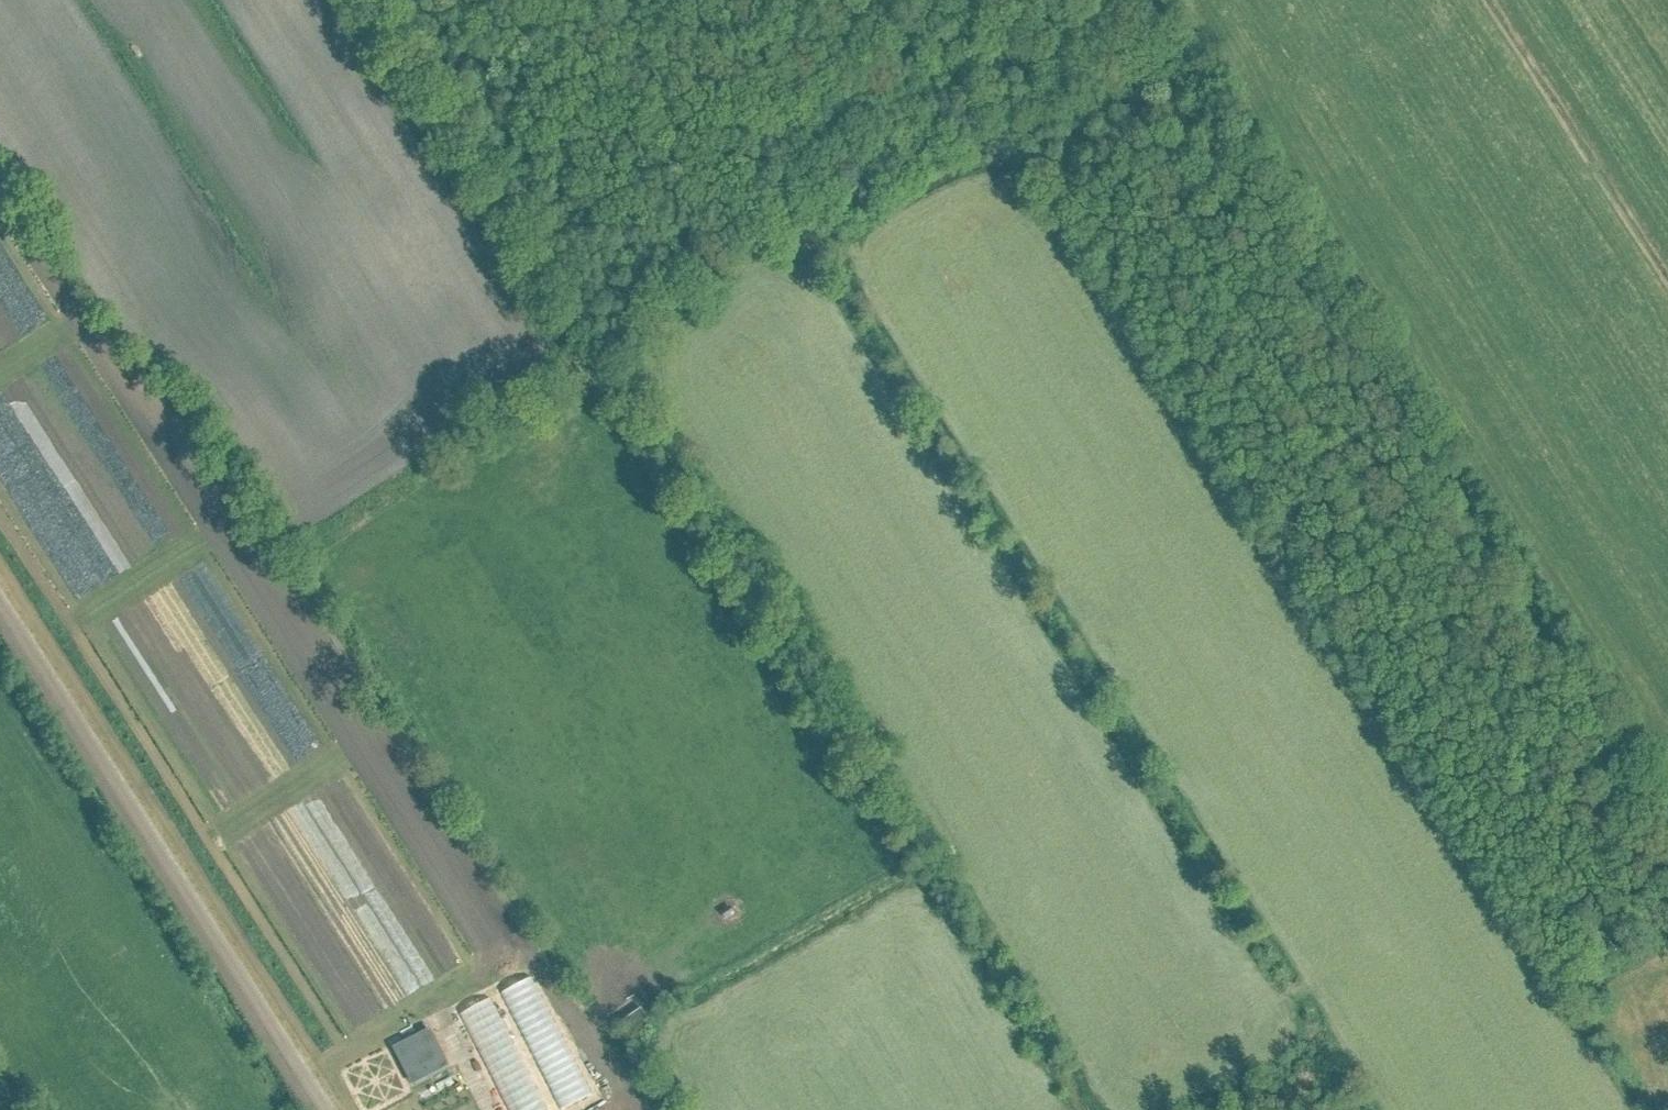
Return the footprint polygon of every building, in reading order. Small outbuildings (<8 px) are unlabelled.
[(521,999),(503,1008),(510,1023),(517,1020),(527,1041),(555,1028),(525,964),(493,979),(501,994),(515,988),(521,999)] [(340,1049),(320,1052),(326,1084),(367,1077),(362,1048),(345,1051),(342,1034),(337,1035),(340,1049)] [(394,1051),(405,1072),(428,1060),(418,1039),(394,1051)]
